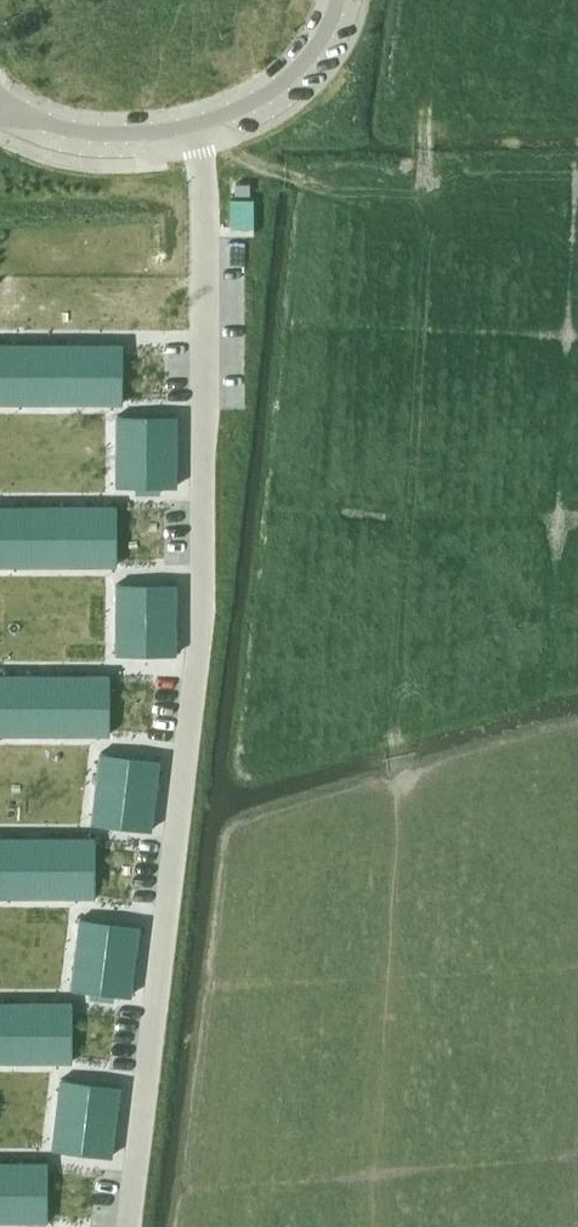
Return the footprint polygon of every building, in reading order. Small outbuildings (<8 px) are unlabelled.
[(255,197),(231,197),(231,226),(255,226),(255,197)] [(13,358),(12,300),(0,300),(0,358),(13,358)] [(13,300),(13,358),(37,358),(37,300),(13,300)] [(38,300),(38,359),(62,359),(62,300),(38,300)] [(62,300),(62,358),(86,358),(86,300),(62,300)] [(87,300),(87,358),(111,358),(111,300),(87,300)] [(111,300),(111,358),(135,358),(135,300),(111,300)] [(130,375),(130,449),(189,449),(189,375),(130,375)] [(7,466),(7,525),(31,525),(31,466),(7,466)] [(31,466),(31,525),(55,525),(55,466),(31,466)] [(56,466),(56,525),(80,525),(80,466),(56,466)] [(80,466),(80,525),(104,525),(104,466),(80,466)] [(105,466),(105,525),(129,525),(129,466),(105,466)] [(129,541),(129,614),(188,614),(188,541),(129,541)] [(1,631),(1,690),(25,690),(24,631),(1,631)] [(25,631),(25,690),(49,690),(49,631),(25,631)] [(50,631),(50,690),(74,690),(74,631),(50,631)] [(74,631),(74,690),(98,690),(98,631),(74,631)] [(99,631),(99,690),(123,690),(123,631),(99,631)] [(113,709),(104,782),(162,789),(172,717),(113,709)] [(6,793),(6,852),(30,852),(30,793),(6,793)] [(31,793),(31,852),(55,852),(55,793),(31,793)] [(55,793),(55,852),(79,852),(79,793),(55,793)] [(80,793),(80,852),(104,852),(104,793),(80,793)] [(94,874),(86,946),(144,953),(152,880),(94,874)] [(11,1017),(11,958),(0,958),(0,1017),(11,1017)] [(11,958),(12,1017),(35,1017),(35,958),(11,958)] [(36,958),(36,1017),(60,1017),(60,958),(36,958)] [(61,958),(61,1017),(85,1017),(84,958),(61,958)] [(73,1035),(65,1108),(123,1115),(132,1042),(73,1035)] [(12,1179),(12,1120),(0,1120),(0,1179),(12,1179)] [(12,1120),(12,1179),(36,1179),(36,1120),(12,1120)] [(37,1120),(37,1179),(61,1179),(61,1120),(37,1120)]
